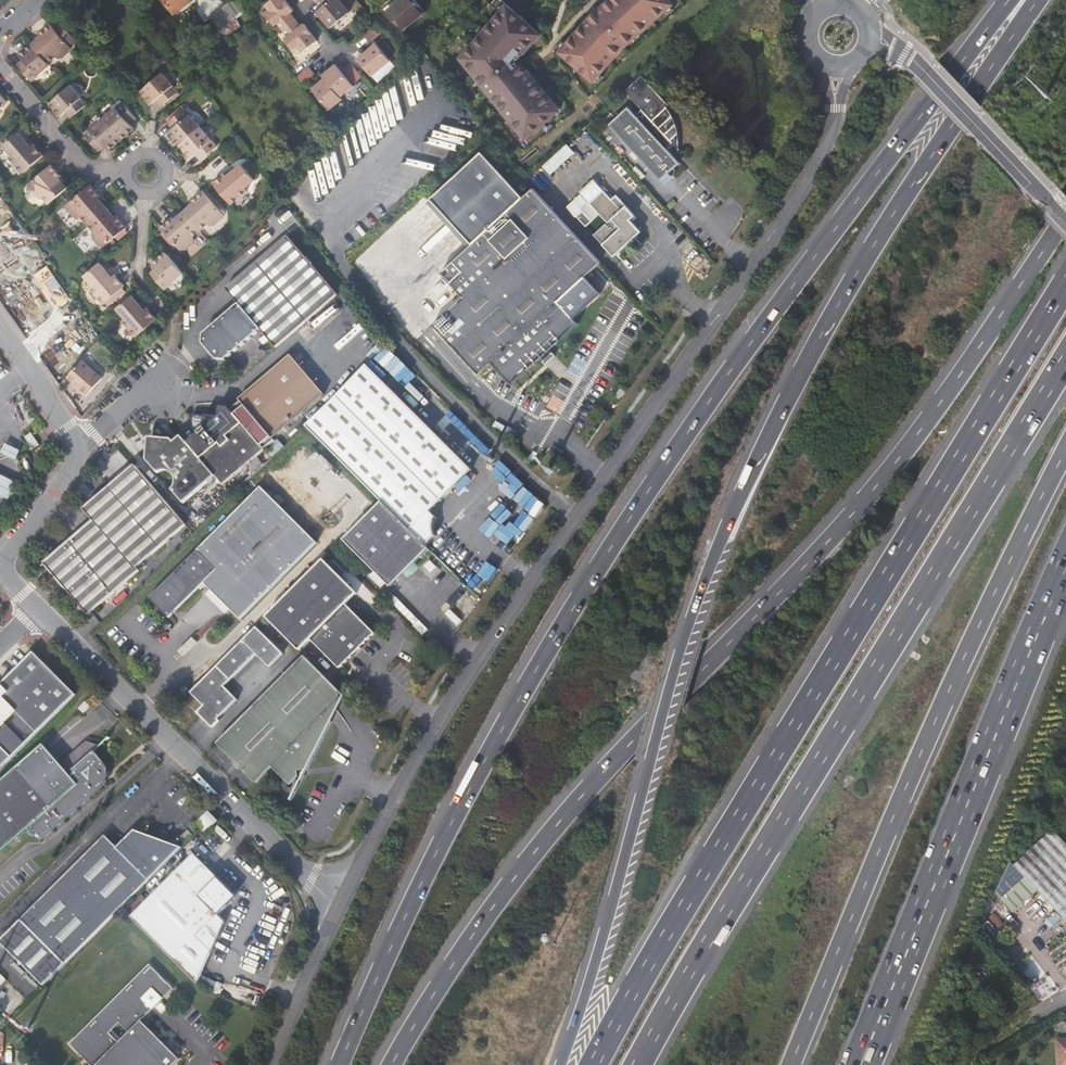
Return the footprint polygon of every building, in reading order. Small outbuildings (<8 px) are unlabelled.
[(168,4),(176,14),(192,1),(191,0),(173,0),(168,4)] [(287,0),(271,0),(266,4),(271,10),(267,14),(275,24),(278,21),(289,35),(286,37),(295,48),(298,45),(303,51),(318,39),(305,23),(301,25),(291,12),(294,9),(287,0)] [(335,26),(351,13),(341,0),(319,0),(318,1),(324,7),(321,9),(335,26)] [(412,24),(427,10),(418,0),(403,0),(397,6),(399,8),(412,24)] [(557,52),(590,82),(591,80),(597,74),(613,56),(610,54),(616,48),(629,37),(631,39),(662,13),(668,7),(670,6),(665,0),(608,0),(587,18),(563,45),(558,51),(557,52)] [(226,7),(235,18),(243,12),(234,1),(226,7)] [(497,13),(503,7),(499,4),(494,10),(497,13)] [(497,13),(461,53),(468,63),(464,66),(514,130),(519,136),(521,139),(553,113),(546,105),(549,103),(524,71),(521,73),(518,68),(514,67),(513,68),(509,62),(513,57),(517,52),(520,55),(531,42),(528,40),(534,33),(504,5),(503,7),(497,13)] [(406,30),(412,24),(399,8),(397,6),(390,12),(406,30)] [(216,15),(225,26),(235,18),(226,7),(216,15)] [(668,7),(662,13),(665,16),(671,11),(668,7)] [(333,28),(335,26),(321,9),(319,12),(333,28)] [(220,30),(225,26),(216,15),(211,19),(220,30)] [(37,40),(32,44),(49,63),(56,56),(59,59),(60,57),(63,57),(71,51),(71,48),(72,47),(52,23),(40,33),(42,36),(37,40)] [(383,30),(376,23),(363,35),(369,42),(383,30)] [(528,40),(531,42),(537,35),(534,33),(528,40)] [(361,56),(375,73),(391,59),(377,42),(361,56)] [(560,42),(555,48),(558,51),(563,45),(560,42)] [(49,63),(32,44),(19,55),(24,60),(18,65),(31,81),(50,65),(49,63)] [(515,60),(520,55),(517,52),(513,57),(509,62),(513,68),(514,67),(518,68),(521,73),(524,71),(515,60)] [(461,53),(457,58),(464,66),(468,63),(461,53)] [(373,75),(375,73),(361,56),(359,58),(362,61),(364,61),(367,64),(365,66),(373,75)] [(356,82),(363,75),(352,62),(344,69),(356,82)] [(354,85),(337,63),(324,75),(326,77),(314,88),(331,108),(343,98),(341,96),(354,85)] [(296,79),(301,86),(314,74),(309,67),(296,79)] [(141,90),(157,108),(180,88),(164,70),(141,90)] [(597,74),(591,80),(595,83),(600,77),(597,74)] [(642,75),(625,91),(642,109),(637,114),(630,107),(610,124),(662,181),(681,163),(675,156),(667,147),(673,141),(682,150),(682,144),(681,140),(681,136),(680,131),(679,128),(678,125),(676,119),(674,114),(672,111),(670,109),(668,106),(670,104),(642,75)] [(66,112),(71,118),(87,104),(71,85),(50,103),(61,116),(66,112)] [(103,118),(122,139),(128,134),(124,129),(136,118),(123,102),(103,118)] [(556,111),(549,103),(546,105),(553,113),(556,111)] [(180,145),(201,127),(185,108),(177,115),(173,118),(169,122),(174,128),(169,132),(180,145)] [(115,144),(122,139),(103,118),(84,134),(98,151),(111,140),(115,144)] [(218,146),(201,127),(180,145),(191,158),(196,154),(202,160),(218,146)] [(519,136),(514,130),(510,133),(516,139),(519,136)] [(9,157),(23,173),(43,155),(34,143),(31,146),(26,140),(19,131),(3,145),(12,155),(9,157)] [(667,147),(675,156),(682,150),(673,141),(667,147)] [(569,143),(545,163),(552,171),(576,152),(569,143)] [(213,183),(231,204),(247,190),(244,187),(254,178),(241,163),(233,170),(226,175),(224,173),(213,183)] [(42,196),(48,203),(67,187),(63,182),(59,178),(61,176),(51,165),(28,185),(29,187),(29,189),(35,196),(37,196),(39,198),(42,196)] [(590,203),(582,210),(592,221),(600,213),(617,232),(603,244),(615,256),(642,231),(631,219),(636,215),(617,195),(613,199),(594,178),(579,191),(582,194),(590,203)] [(81,216),(87,224),(107,207),(102,202),(98,198),(101,196),(91,184),(67,205),(68,206),(67,209),(73,216),(76,216),(78,218),(81,216)] [(559,300),(596,264),(588,255),(534,190),(532,187),(443,272),(464,296),(434,324),(481,374),(494,362),(514,383),(580,322),(559,300)] [(588,255),(596,264),(600,260),(567,224),(558,215),(532,187),(534,190),(588,255)] [(189,207),(184,211),(200,230),(208,223),(210,225),(212,224),(215,225),(222,219),(222,216),(223,214),(204,191),(192,201),(194,203),(189,207)] [(558,215),(567,224),(582,210),(590,203),(582,194),(558,215)] [(1,228),(2,227),(16,217),(0,195),(0,228),(1,228)] [(107,207),(87,224),(94,232),(91,234),(93,236),(92,239),(98,246),(101,245),(103,247),(127,227),(117,215),(115,217),(111,212),(107,207)] [(200,230),(184,211),(179,215),(175,219),(173,217),(161,227),(181,251),(182,249),(185,250),(192,244),(192,241),(194,239),(192,237),(200,230)] [(202,335),(202,344),(215,360),(224,361),(260,330),(275,348),(337,295),(287,236),(224,289),(238,305),(202,335)] [(182,273),(164,252),(151,263),(156,268),(150,273),(163,289),(182,273)] [(4,263),(7,267),(3,270),(0,272),(0,289),(5,297),(9,294),(16,288),(23,283),(32,277),(33,275),(18,253),(16,254),(7,261),(4,263)] [(99,262),(84,275),(92,285),(89,287),(103,303),(124,285),(114,274),(112,276),(106,270),(99,262)] [(132,295),(116,308),(124,318),(121,320),(135,336),(156,319),(146,307),(144,309),(139,303),(132,295)] [(230,410),(265,448),(275,439),(273,437),(323,392),(291,355),(230,410)] [(79,387),(78,389),(86,396),(102,378),(81,360),(67,377),(75,383),(79,387)] [(113,368),(118,375),(122,370),(118,364),(113,368)] [(331,403),(433,511),(474,470),(369,365),(331,403)] [(437,537),(441,518),(433,511),(331,403),(308,425),(382,502),(427,547),(437,537)] [(225,485),(266,449),(265,448),(230,410),(228,407),(219,407),(218,417),(205,416),(206,427),(198,434),(200,436),(190,446),(217,476),(225,485)] [(34,431),(29,435),(37,446),(41,443),(34,431)] [(37,446),(29,435),(27,435),(35,447),(37,446)] [(186,504),(217,476),(190,446),(188,443),(182,436),(175,442),(172,440),(159,439),(159,446),(155,449),(149,448),(148,461),(160,474),(162,473),(165,472),(169,472),(172,473),(175,475),(177,478),(178,481),(178,484),(177,487),(175,489),(174,490),(186,504)] [(159,446),(159,439),(149,438),(149,448),(155,449),(159,446)] [(12,459),(15,461),(20,451),(17,449),(13,447),(5,444),(0,454),(7,457),(12,459)] [(138,568),(188,525),(135,465),(84,510),(94,522),(45,565),(91,616),(141,572),(138,568)] [(7,500),(10,501),(18,484),(2,476),(0,475),(0,496),(7,500)] [(531,511),(542,499),(515,475),(504,487),(531,511)] [(319,545),(262,489),(150,600),(170,619),(205,585),(241,621),(319,545)] [(390,588),(429,549),(427,547),(382,502),(344,541),(390,588)] [(358,594),(324,560),(266,617),(301,652),(312,640),(341,669),(375,635),(347,606),(358,594)] [(435,560),(423,564),(428,576),(440,571),(435,560)] [(256,626),(188,693),(202,707),(195,714),(216,735),(291,661),(256,626)] [(77,695),(36,653),(0,687),(0,769),(77,695)] [(298,792),(350,702),(305,656),(216,744),(256,784),(273,768),(298,792)] [(89,707),(84,703),(78,710),(83,715),(89,707)] [(43,745),(0,782),(0,855),(28,830),(40,843),(100,789),(103,786),(104,783),(106,780),(106,779),(107,777),(107,774),(106,771),(106,769),(104,766),(102,761),(97,756),(94,753),(99,748),(83,742),(59,763),(43,745)] [(215,823),(206,814),(197,823),(205,832),(215,823)] [(194,832),(189,827),(181,836),(186,841),(194,832)] [(1021,856),(1013,864),(1017,869),(1065,923),(1065,843),(1051,827),(1021,856)] [(0,940),(0,944),(42,986),(57,972),(121,908),(182,848),(133,831),(116,847),(104,835),(83,856),(0,940)] [(131,919),(196,985),(223,921),(218,916),(231,901),(231,892),(192,853),(131,919)] [(1013,874),(1010,877),(1061,932),(1064,929),(1065,927),(1065,923),(1017,869),(1013,874)] [(996,908),(991,913),(992,914),(986,920),(996,931),(1002,925),(1001,924),(1006,919),(996,908)] [(154,1008),(160,1002),(173,988),(148,963),(68,1044),(90,1064),(173,1064),(179,1059),(142,1021),(154,1008)] [(1033,988),(1043,1000),(1059,988),(1049,976),(1033,988)] [(87,997),(80,991),(75,996),(82,1003),(87,997)] [(160,1002),(154,1008),(161,1014),(166,1008),(160,1002)]
